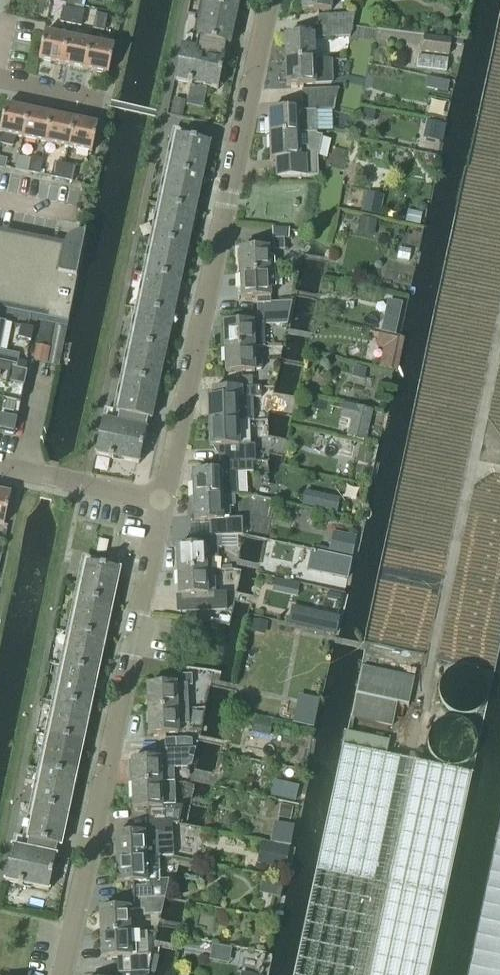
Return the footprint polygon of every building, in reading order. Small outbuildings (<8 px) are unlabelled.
[(204,6),(237,13),(237,12),(240,0),(206,0),(204,6)] [(302,12),(331,11),(330,1),(336,1),(336,0),(302,0),(302,12)] [(442,8),(447,10),(452,8),(453,3),(452,0),(442,0),(440,4),(442,8)] [(204,6),(195,51),(203,52),(224,56),(226,46),(230,47),(237,13),(204,6)] [(60,24),(70,26),(73,11),(63,9),(60,24)] [(73,11),(70,26),(81,28),(84,14),(73,11)] [(95,15),(92,30),(104,32),(107,17),(95,15)] [(317,17),(318,28),(352,26),(354,15),(317,17)] [(318,39),(350,38),(352,26),(318,28),(318,39)] [(44,34),(38,61),(62,66),(68,38),(44,34)] [(421,54),(448,56),(449,45),(462,46),(462,40),(423,36),(421,54)] [(284,38),(285,62),(314,61),(313,37),(284,38)] [(68,38),(62,66),(85,71),(91,43),(68,38)] [(91,43),(85,71),(108,76),(108,75),(114,48),(91,43)] [(181,48),(174,82),(196,86),(203,52),(195,51),(181,48)] [(203,52),(196,86),(218,91),(225,57),(224,56),(203,52)] [(314,61),(285,62),(286,86),(315,85),(332,84),(331,61),(314,62),(314,61)] [(440,81),(438,91),(447,93),(449,82),(440,81)] [(302,91),(302,102),(337,100),(338,90),(302,91)] [(175,100),(172,115),(183,117),(186,103),(175,100)] [(268,112),(269,137),(316,135),(315,113),(334,112),(337,100),(302,102),(303,113),(298,113),(298,111),(268,112)] [(13,147),(15,138),(23,139),(28,112),(5,107),(0,130),(0,145),(13,147)] [(365,110),(363,120),(373,122),(375,113),(365,110)] [(28,112),(23,139),(45,144),(51,116),(28,112)] [(51,116),(45,144),(68,149),(74,121),(51,116)] [(98,125),(74,121),(68,149),(92,154),(98,125)] [(429,124),(425,140),(439,143),(442,127),(429,124)] [(316,135),(269,137),(270,161),(275,161),(276,179),(318,177),(317,160),(322,137),(316,135)] [(170,167),(125,381),(158,388),(209,146),(209,145),(177,137),(171,164),(170,167)] [(32,158),(29,172),(40,174),(43,160),(32,158)] [(55,163),(52,177),(62,179),(65,165),(55,163)] [(65,165),(62,179),(72,182),(75,167),(65,165)] [(366,194),(362,213),(379,216),(383,198),(366,194)] [(408,212),(406,222),(419,225),(421,214),(408,212)] [(373,238),(376,222),(361,218),(357,234),(373,238)] [(51,335),(53,325),(64,327),(67,328),(68,328),(69,323),(79,269),(85,233),(85,232),(84,232),(83,236),(79,236),(75,236),(72,238),(70,240),(69,241),(68,241),(68,242),(65,246),(0,233),(0,324),(51,335)] [(284,240),(273,241),(273,251),(284,251),(284,240)] [(268,250),(239,251),(240,275),(275,274),(274,259),(269,259),(268,250)] [(275,274),(240,275),(241,300),(257,299),(258,315),(290,313),(292,303),(270,304),(270,289),(275,288),(275,274)] [(253,324),(224,325),(225,349),(254,348),(254,349),(264,348),(264,326),(269,326),(287,325),(290,315),(290,313),(258,315),(258,323),(253,324)] [(398,322),(384,319),(381,333),(395,336),(398,322)] [(27,373),(34,363),(37,364),(45,365),(51,335),(0,324),(0,368),(27,373)] [(46,365),(57,368),(65,331),(54,328),(46,365)] [(372,332),(371,336),(379,338),(377,344),(387,346),(383,368),(393,370),(400,338),(372,332)] [(254,348),(225,349),(226,374),(255,372),(255,370),(262,370),(261,361),(255,361),(254,349),(254,348)] [(350,380),(363,383),(366,369),(353,367),(350,380)] [(21,405),(27,373),(0,368),(0,401),(21,405)] [(252,378),(241,378),(242,389),(252,389),(252,378)] [(125,381),(115,425),(124,427),(145,431),(147,421),(151,421),(157,389),(158,388),(125,381)] [(213,399),(208,400),(209,424),(249,422),(249,423),(254,422),(253,399),(261,399),(260,388),(219,390),(214,390),(212,390),(212,391),(213,399)] [(14,436),(21,405),(0,401),(0,434),(14,436)] [(102,422),(95,456),(117,461),(124,427),(115,425),(102,422)] [(249,422),(209,424),(210,448),(222,448),(222,464),(254,464),(254,462),(254,447),(250,447),(249,423),(249,422)] [(124,427),(117,461),(139,465),(146,432),(145,431),(124,427)] [(349,430),(348,438),(363,441),(365,433),(349,430)] [(192,474),(193,498),(234,496),(234,495),(238,495),(238,473),(252,473),(252,464),(219,464),(219,473),(192,474)] [(4,526),(11,496),(0,493),(0,525),(4,526)] [(194,523),(210,522),(210,537),(243,536),(242,520),(230,520),(230,509),(234,508),(234,507),(234,496),(193,498),(194,523)] [(309,497),(307,508),(334,514),(337,500),(320,496),(319,499),(309,497)] [(337,535),(332,555),(351,559),(356,539),(355,539),(337,535)] [(211,547),(177,548),(178,572),(210,571),(211,559),(218,558),(217,549),(222,548),(221,538),(243,537),(243,536),(210,537),(211,547)] [(311,553),(307,572),(346,580),(350,561),(311,553)] [(82,585),(79,599),(112,606),(118,577),(119,572),(86,565),(82,585)] [(210,571),(178,572),(179,596),(194,596),(194,612),(226,611),(226,597),(222,594),(211,595),(211,586),(215,586),(214,571),(210,571)] [(79,599),(72,634),(104,641),(112,606),(79,599)] [(293,625),(335,634),(339,617),(327,615),(326,617),(296,610),(293,625)] [(251,619),(249,630),(264,633),(266,622),(251,619)] [(72,634),(65,669),(97,676),(104,641),(72,634)] [(414,678),(361,667),(350,718),(392,727),(396,704),(408,707),(414,678)] [(65,669),(57,703),(90,710),(97,676),(65,669)] [(147,686),(148,711),(188,709),(187,688),(192,687),(191,675),(179,676),(180,686),(177,686),(177,685),(147,686)] [(301,698),(296,724),(312,727),(317,702),(301,698)] [(57,703),(50,738),(82,745),(90,710),(57,703)] [(179,734),(179,726),(189,725),(188,709),(148,711),(149,735),(179,734)] [(256,734),(273,738),(276,726),(259,723),(256,734)] [(472,776),(386,757),(389,742),(345,733),(293,974),(429,974),(472,776)] [(50,738),(43,773),(75,780),(82,745),(50,738)] [(165,739),(165,750),(176,750),(176,739),(165,739)] [(131,761),(133,785),(175,784),(175,770),(187,769),(193,764),(196,749),(176,750),(165,750),(166,760),(131,761)] [(43,773),(35,807),(68,814),(75,780),(43,773)] [(149,809),(150,825),(180,824),(182,806),(176,806),(175,784),(133,785),(134,810),(149,809)] [(278,818),(290,821),(293,808),(281,805),(278,818)] [(35,807),(26,851),(34,853),(54,857),(56,847),(61,848),(67,816),(68,814),(35,807)] [(274,823),(271,843),(290,845),(293,826),(274,823)] [(115,836),(117,860),(159,858),(158,836),(173,835),(172,824),(179,824),(180,824),(150,825),(150,834),(115,836)] [(264,843),(260,863),(284,868),(288,848),(264,843)] [(12,848),(5,883),(27,887),(34,853),(26,851),(12,848)] [(34,853),(27,887),(49,892),(56,858),(54,857),(34,853)] [(133,884),(133,899),(164,898),(169,881),(160,881),(159,858),(117,860),(118,884),(133,884)] [(144,916),(160,915),(164,898),(133,899),(134,911),(144,911),(144,916)] [(128,908),(99,909),(100,934),(129,933),(128,908)] [(129,933),(100,934),(102,959),(116,958),(116,974),(148,973),(152,956),(136,956),(135,933),(129,933)]
